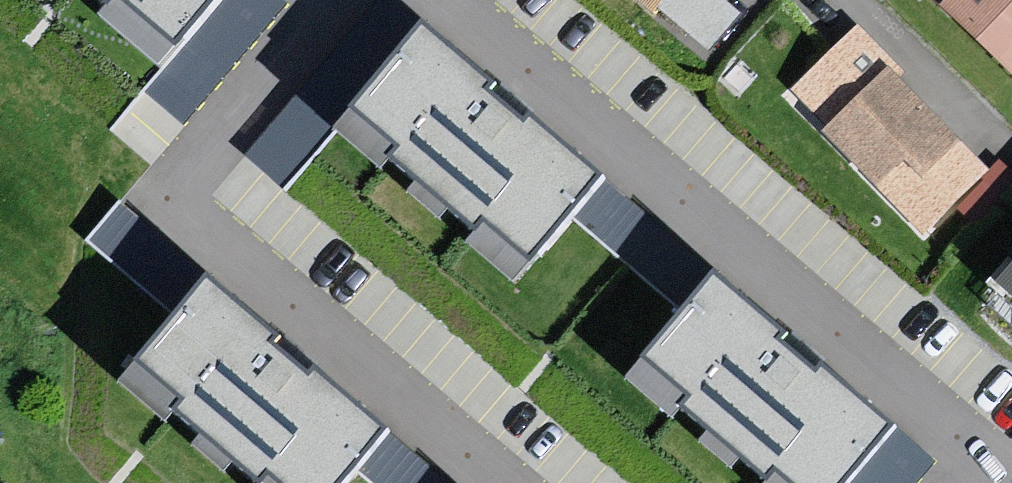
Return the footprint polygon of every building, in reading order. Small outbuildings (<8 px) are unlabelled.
[(105,6),(97,15),(163,71),(224,0),(98,0),(105,6)] [(641,21),(659,0),(617,0),(641,21)] [(1001,79),(1011,67),(1011,0),(915,0),(1001,79)] [(497,87),(427,27),(339,129),(384,167),(392,158),(475,229),(470,242),(517,283),(606,179),(533,117),(527,123),(491,93),(497,87)] [(777,96),(916,243),(981,182),(886,84),(892,78),(846,27),(777,96)] [(320,57),(249,152),(291,183),(362,89),(320,57)] [(120,195),(87,237),(180,309),(213,266),(120,195)] [(992,281),(1011,298),(1011,258),(992,281)] [(717,278),(629,380),(674,417),(681,408),(765,480),(764,482),(850,482),(896,430),(822,367),(817,374),(781,344),(786,337),(717,278)] [(209,279),(122,381),(166,419),(174,410),(257,481),(256,482),(343,482),(388,431),(315,368),(309,375),(273,345),(279,339),(209,279)]
